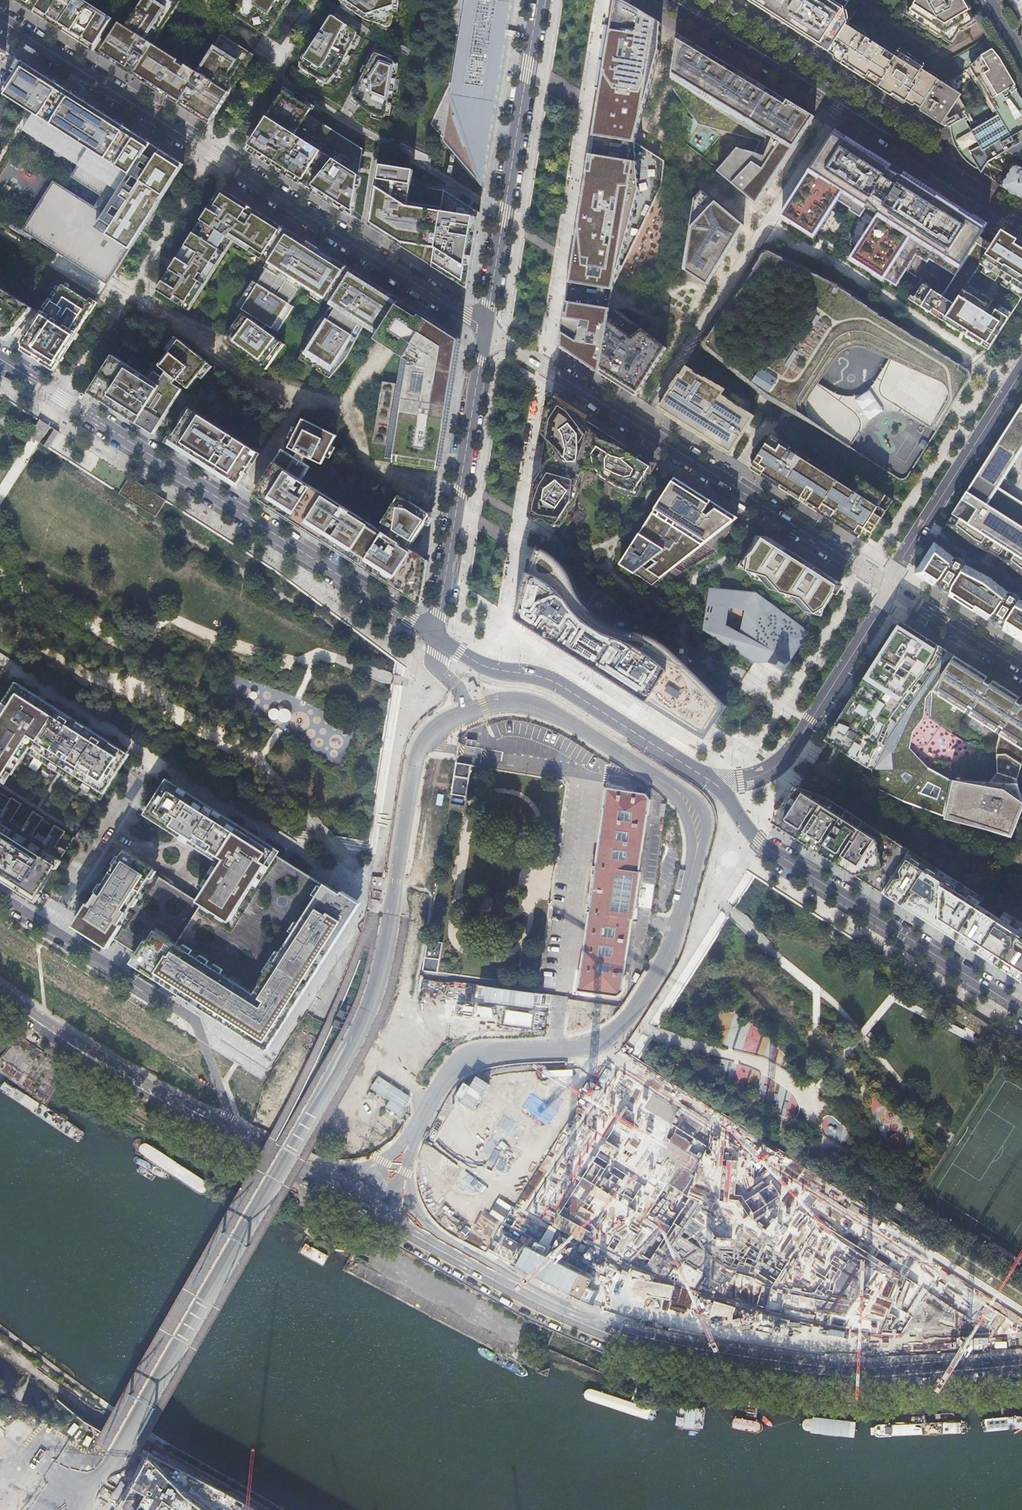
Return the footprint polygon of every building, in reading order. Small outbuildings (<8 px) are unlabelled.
[(23,6),(35,13),(94,51),(113,19),(83,0),(14,0),(23,6)] [(100,55),(104,57),(147,85),(209,124),(232,89),(254,55),(222,35),(198,73),(154,45),(181,2),(177,0),(144,0),(127,27),(120,23),(100,55)] [(266,36),(289,0),(244,0),(235,15),(266,36)] [(341,2),(341,3),(342,4),(365,19),(388,27),(390,27),(391,26),(396,0),(342,0),(341,2)] [(665,161),(635,142),(651,81),(659,50),(661,23),(646,14),(623,0),(615,0),(604,72),(594,136),(591,152),(579,226),(571,278),(570,284),(569,290),(567,303),(559,348),(566,352),(602,375),(636,397),(638,393),(667,348),(644,329),(618,310),(617,297),(616,291),(615,285),(663,186),(665,161)] [(883,49),(882,52),(875,47),(876,45),(865,38),(867,36),(866,34),(852,25),(850,25),(849,27),(846,25),(847,22),(849,19),(848,12),(845,10),(844,8),(849,0),(746,0),(765,12),(829,53),(835,57),(834,58),(834,60),(842,65),(854,73),(865,80),(872,84),(874,84),(875,82),(880,85),(879,87),(880,89),(892,97),(903,104),(905,103),(906,102),(913,106),(914,106),(915,105),(921,109),(939,81),(937,80),(938,78),(937,76),(931,72),(929,73),(928,74),(922,70),(924,68),(921,66),(922,64),(922,62),(916,59),(914,59),(913,61),(910,59),(911,57),(911,55),(901,49),(899,50),(898,51),(897,53),(886,47),(884,48),(883,49)] [(942,38),(942,41),(947,44),(950,46),(951,44),(960,31),(967,27),(973,23),(968,13),(970,12),(967,6),(963,0),(917,0),(907,16),(906,18),(909,20),(914,23),(917,22),(918,26),(925,31),(927,31),(928,33),(938,39),(942,38)] [(300,67),(327,85),(340,69),(358,34),(333,16),(316,41),(300,67)] [(679,34),(670,85),(718,125),(772,137),(768,157),(757,153),(737,148),(717,171),(757,203),(815,116),(679,34)] [(970,68),(983,91),(987,89),(999,110),(996,112),(998,115),(1013,106),(1021,101),(1014,87),(1016,86),(1006,69),(1001,61),(992,50),(991,51),(987,53),(982,57),(978,60),(974,64),(970,68)] [(375,53),(352,97),(368,113),(386,118),(395,61),(375,53)] [(101,197),(94,207),(53,181),(22,231),(33,238),(107,286),(145,225),(184,165),(53,82),(50,80),(21,62),(5,87),(20,98),(17,103),(27,109),(30,111),(33,113),(22,130),(78,166),(71,177),(101,197)] [(987,89),(983,91),(970,68),(968,70),(993,113),(996,112),(999,110),(987,89)] [(951,131),(953,141),(960,137),(971,131),(966,122),(968,121),(971,125),(974,124),(959,99),(961,95),(955,91),(949,81),(943,84),(939,81),(921,109),(920,111),(928,116),(938,122),(946,127),(946,126),(948,128),(951,126),(951,127),(951,128),(951,129),(951,130),(951,131)] [(760,141),(757,153),(768,157),(772,137),(718,125),(670,85),(698,125),(760,141)] [(329,201),(353,216),(363,149),(308,114),(311,109),(284,92),(250,145),(248,149),(329,201)] [(978,169),(981,174),(988,163),(1000,156),(1021,143),(1021,101),(1013,106),(998,115),(998,116),(972,132),(971,131),(960,137),(953,141),(956,147),(958,150),(960,154),(964,159),(969,164),(977,169),(978,169)] [(962,266),(989,222),(894,165),(836,130),(782,215),(793,223),(792,225),(802,232),(804,230),(816,237),(839,201),(850,208),(849,210),(860,217),(869,203),(879,213),(850,259),(861,266),(862,266),(873,273),(872,274),(883,281),(885,279),(896,286),(917,255),(928,262),(930,259),(949,272),(956,261),(962,266)] [(1004,163),(1007,162),(1010,168),(1012,168),(1008,175),(1001,186),(1003,188),(1013,194),(1021,199),(1021,169),(1020,168),(1019,169),(1014,166),(1015,164),(1021,160),(1021,143),(1000,156),(1004,163)] [(475,237),(479,212),(444,191),(441,211),(408,205),(413,170),(380,165),(370,227),(371,228),(461,285),(467,289),(475,237)] [(995,183),(1001,186),(1008,175),(1003,172),(995,183)] [(238,306),(243,309),(242,310),(255,317),(252,321),(244,314),(225,339),(267,370),(285,345),(280,341),(281,341),(264,329),(267,325),(273,329),(274,329),(278,332),(294,307),(291,304),(303,285),(325,299),(326,298),(327,298),(326,300),(334,305),(319,323),(300,359),(313,367),(316,362),(321,365),(318,370),(330,378),(347,358),(364,327),(378,335),(380,332),(399,302),(400,300),(354,271),(347,266),(346,268),(345,268),(347,266),(295,233),(284,226),(283,228),(221,189),(198,225),(179,255),(157,290),(163,294),(190,311),(234,242),(262,259),(263,258),(264,258),(263,259),(270,264),(258,283),(254,281),(238,306)] [(695,198),(683,269),(707,285),(744,225),(702,190),(695,198)] [(989,350),(1021,298),(1021,243),(1002,230),(955,305),(939,295),(941,292),(921,279),(908,299),(989,350)] [(912,470),(919,459),(974,373),(950,358),(894,322),(838,282),(762,245),(699,345),(766,399),(786,411),(806,422),(818,428),(904,483),(911,472),(912,470)] [(62,285),(23,346),(55,367),(95,305),(62,285)] [(9,337),(32,309),(0,288),(0,332),(9,337)] [(394,459),(394,463),(438,470),(453,376),(459,340),(399,302),(380,332),(375,340),(406,359),(402,384),(383,382),(373,442),(392,445),(390,459),(394,459)] [(213,367),(180,340),(176,337),(166,350),(170,353),(160,366),(161,366),(157,373),(156,372),(151,379),(114,355),(89,394),(123,415),(154,435),(156,432),(183,390),(175,384),(178,380),(189,389),(199,376),(203,380),(213,367)] [(681,375),(661,407),(658,411),(714,446),(729,456),(731,452),(743,434),(753,418),(738,408),(721,397),(724,392),(688,369),(684,376),(681,375)] [(618,487),(635,492),(653,463),(603,431),(551,399),(544,446),(540,470),(535,498),(533,513),(556,527),(568,507),(574,495),(584,465),(618,487)] [(952,514),(1021,559),(1021,504),(1021,503),(1010,520),(987,505),(998,488),(1021,450),(1021,405),(952,514)] [(191,409),(170,441),(240,485),(260,453),(191,409)] [(418,537),(423,528),(431,515),(401,495),(380,529),(310,485),(309,486),(302,481),(311,467),(304,463),(307,456),(323,465),(337,436),(304,419),(289,448),(299,453),(297,458),(284,450),(255,495),(253,498),(281,516),(317,539),(403,593),(420,604),(428,560),(410,549),(412,546),(418,537)] [(772,435),(750,469),(866,543),(893,500),(890,498),(857,477),(852,486),(827,470),(825,473),(820,469),(821,466),(798,451),(796,454),(790,450),(792,447),(791,447),(772,435)] [(630,499),(635,492),(618,487),(584,465),(574,495),(568,507),(556,527),(558,529),(564,533),(577,512),(575,497),(584,474),(630,499)] [(135,481),(130,477),(120,494),(125,496),(135,481)] [(735,520),(738,518),(718,505),(693,489),(675,478),(620,564),(635,574),(643,567),(660,579),(675,567),(705,544),(735,520)] [(167,501),(135,481),(125,496),(156,518),(167,501)] [(1010,520),(1021,503),(998,488),(987,505),(1010,520)] [(952,514),(946,524),(971,544),(984,551),(1001,560),(1003,561),(1007,565),(1021,576),(1021,559),(952,514)] [(735,520),(705,544),(717,552),(736,521),(735,520)] [(760,532),(737,568),(746,571),(754,579),(764,582),(771,590),(781,593),(788,600),(798,603),(805,612),(820,616),(840,583),(779,544),(760,532)] [(954,558),(935,542),(914,574),(934,586),(937,583),(941,579),(954,558)] [(550,553),(538,546),(535,552),(533,557),(532,561),(529,568),(527,575),(524,582),(522,589),(520,597),(518,606),(516,619),(573,655),(669,716),(687,728),(705,739),(727,705),(723,701),(716,694),(708,685),(695,673),(685,662),(673,651),(660,639),(647,628),(635,618),(623,607),(609,596),(596,586),(584,577),(572,568),(561,561),(550,553)] [(961,560),(954,558),(941,579),(937,583),(939,584),(939,586),(940,588),(942,590),(944,591),(946,591),(948,590),(950,592),(954,582),(966,565),(964,562),(961,560)] [(988,577),(966,565),(954,582),(950,592),(950,593),(949,596),(987,620),(991,617),(996,613),(1008,592),(988,577)] [(660,579),(643,567),(635,574),(652,585),(660,579)] [(675,567),(660,579),(666,582),(682,572),(675,567)] [(710,588),(703,630),(754,662),(768,662),(783,672),(809,632),(760,597),(710,588)] [(1008,616),(1020,600),(1018,596),(1015,594),(1008,592),(996,613),(991,617),(993,619),(993,620),(993,621),(994,623),(995,624),(997,625),(999,625),(1000,625),(1002,625),(1004,626),(1008,616)] [(1020,600),(1008,616),(1004,626),(1003,630),(1021,642),(1021,601),(1020,600)] [(993,680),(991,683),(986,680),(988,677),(903,623),(869,677),(841,722),(828,743),(871,770),(873,787),(903,801),(945,816),(946,813),(1010,833),(1020,804),(1018,783),(1018,780),(1021,766),(1021,702),(1018,700),(1020,697),(993,680)] [(124,755),(98,798),(101,800),(128,758),(130,755),(17,683),(9,696),(14,699),(20,689),(100,740),(124,755)] [(14,699),(0,720),(0,780),(4,782),(24,750),(98,798),(124,755),(100,740),(47,706),(20,689),(14,699)] [(278,714),(279,718),(282,721),(286,721),(289,719),(291,716),(291,712),(288,709),(285,708),(280,710),(278,714)] [(456,762),(453,794),(468,796),(472,763),(456,762)] [(116,865),(103,885),(101,883),(96,891),(98,893),(91,904),(88,903),(74,926),(109,948),(115,939),(138,953),(132,963),(247,1035),(268,1049),(361,903),(354,898),(342,891),(341,893),(325,883),(323,885),(274,853),(275,851),(277,848),(168,779),(145,815),(218,861),(202,885),(206,888),(198,901),(154,873),(156,869),(126,849),(121,857),(118,856),(113,864),(116,865)] [(945,816),(1013,838),(1021,814),(1021,793),(1018,783),(1020,804),(1010,833),(946,813),(945,816)] [(777,821),(798,789),(827,799),(888,838),(905,857),(907,854),(981,901),(984,898),(827,798),(799,788),(795,786),(772,822),(785,830),(809,845),(832,860),(851,872),(878,889),(914,913),(994,964),(1021,981),(1021,977),(777,821)] [(602,810),(595,866),(593,866),(591,875),(592,875),(589,903),(587,903),(586,913),(588,913),(580,970),(579,970),(576,991),(617,997),(623,992),(626,976),(624,976),(632,920),(633,920),(640,873),(639,872),(647,816),(648,816),(651,801),(645,794),(605,788),(602,810)] [(1021,977),(1021,922),(1004,911),(1000,918),(979,905),(981,901),(907,854),(905,857),(888,838),(827,799),(798,789),(777,821),(1021,977)] [(8,884),(14,888),(28,896),(37,902),(39,898),(38,897),(76,837),(75,837),(67,850),(60,846),(59,848),(57,847),(67,831),(56,825),(47,838),(38,832),(37,834),(36,833),(45,818),(34,811),(26,824),(17,818),(16,820),(14,819),(24,804),(12,797),(4,810),(0,808),(0,879),(8,884)] [(429,939),(423,969),(438,971),(443,942),(429,939)] [(32,1048),(23,1061),(30,1066),(38,1053),(32,1048)] [(5,1060),(0,1067),(19,1080),(23,1073),(5,1060)] [(29,1077),(24,1084),(45,1098),(59,1079),(48,1072),(40,1084),(29,1077)] [(466,1083),(421,1143),(457,1169),(420,1176),(425,1205),(461,1232),(504,1224),(503,1216),(493,1217),(491,1204),(486,1210),(482,1207),(478,1188),(498,1184),(495,1168),(514,1165),(508,1172),(523,1183),(551,1177),(547,1175),(563,1154),(559,1135),(545,1138),(542,1121),(551,1119),(563,1103),(531,1080),(533,1088),(530,1089),(527,1072),(466,1083)] [(382,1142),(403,1110),(390,1102),(369,1134),(382,1142)] [(939,1279),(928,1280),(929,1297),(940,1297),(939,1279)] [(87,1449),(99,1432),(37,1389),(26,1404),(41,1415),(40,1416),(87,1449)] [(185,1493),(151,1455),(121,1509),(122,1509),(208,1509),(185,1493)]
